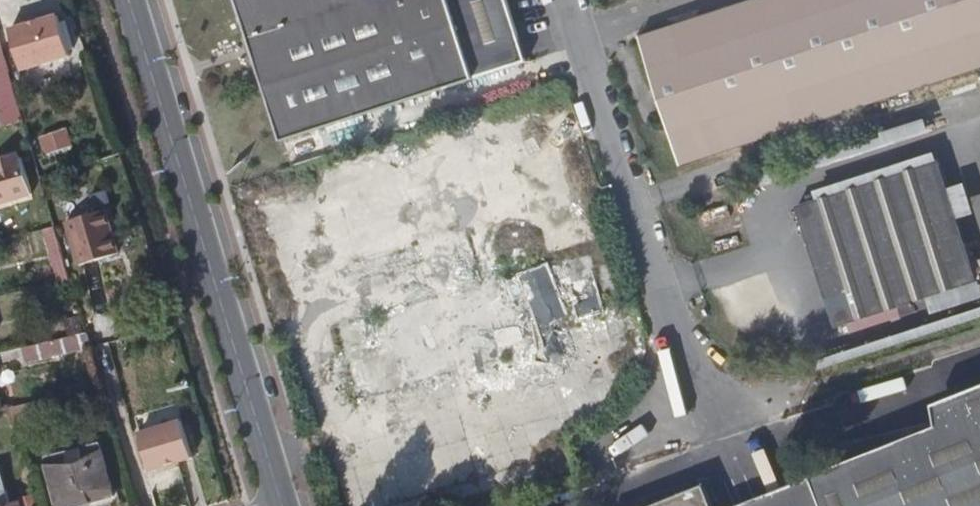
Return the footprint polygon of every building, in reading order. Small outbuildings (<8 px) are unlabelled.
[(284,141),(442,91),(444,97),(462,92),(460,85),(528,63),(508,0),(239,0),(284,141)] [(640,37),(656,87),(653,88),(662,115),(665,114),(681,165),(979,68),(979,0),(752,0),(640,37)] [(11,29),(23,69),(72,55),(60,15),(11,29)] [(9,68),(0,38),(0,39),(0,70),(9,68)] [(0,72),(0,84),(6,108),(20,104),(10,69),(0,72)] [(25,120),(20,104),(6,108),(1,110),(4,125),(25,120)] [(45,155),(68,152),(67,138),(44,141),(45,155)] [(0,162),(0,209),(33,199),(21,156),(0,162)] [(940,162),(797,208),(835,328),(979,281),(979,259),(972,261),(940,162)] [(70,220),(82,264),(144,245),(131,202),(70,220)] [(53,223),(49,211),(38,214),(42,226),(53,223)] [(56,242),(52,227),(38,230),(42,245),(56,242)] [(603,306),(585,249),(527,268),(536,294),(564,285),(574,315),(603,306)] [(558,361),(536,294),(527,268),(426,300),(448,372),(520,349),(527,371),(558,361)] [(448,372),(426,300),(357,323),(380,394),(448,372)] [(65,337),(62,325),(42,330),(45,342),(65,337)] [(93,347),(89,332),(65,337),(45,342),(23,347),(27,363),(93,347)] [(943,403),(950,422),(741,505),(979,505),(979,389),(943,403)] [(68,411),(64,395),(11,407),(16,423),(68,411)] [(143,434),(155,470),(197,456),(185,420),(143,434)] [(101,443),(49,456),(64,505),(80,505),(115,497),(101,443)] [(705,487),(657,505),(713,505),(705,487)] [(36,493),(23,496),(26,505),(39,505),(36,493)]
